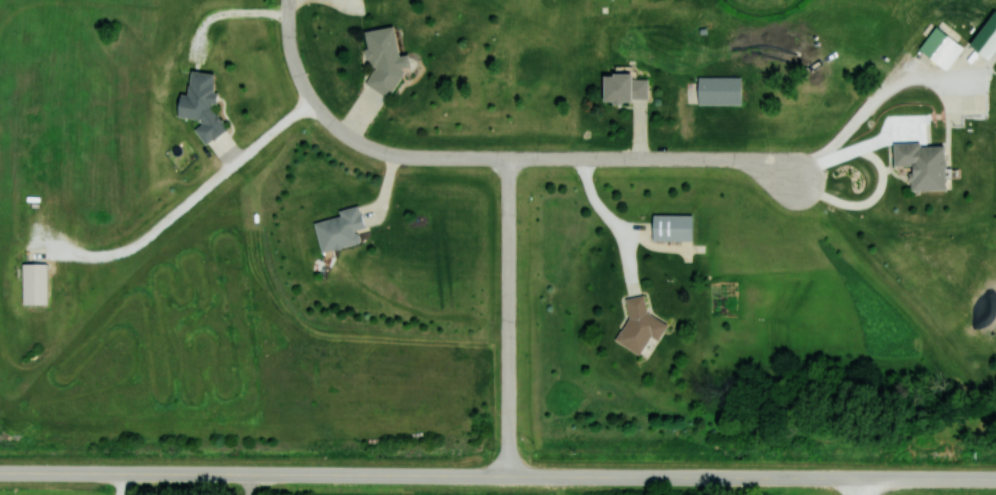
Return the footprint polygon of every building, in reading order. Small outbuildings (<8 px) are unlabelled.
[(394,56),(390,27),(360,32),(369,92),(388,89),(387,83),(399,81),(397,67),(405,66),(403,55),(394,56)] [(915,48),(934,65),(953,44),(934,27),(915,48)] [(220,111),(208,109),(212,75),(186,72),(183,97),(174,96),(171,116),(195,119),(193,138),(216,141),(220,111)] [(596,76),(596,102),(645,102),(645,76),(596,76)] [(940,190),(940,144),(888,145),(889,167),(906,167),(906,191),(940,190)] [(317,253),(355,244),(351,230),(360,228),(355,206),(334,211),(335,216),(309,222),(317,253)] [(648,241),(691,241),(691,216),(648,216),(648,241)] [(26,305),(54,305),(54,264),(26,264),(26,305)] [(622,298),(624,316),(612,340),(636,353),(643,339),(656,337),(663,323),(643,313),(641,296),(622,298)]
